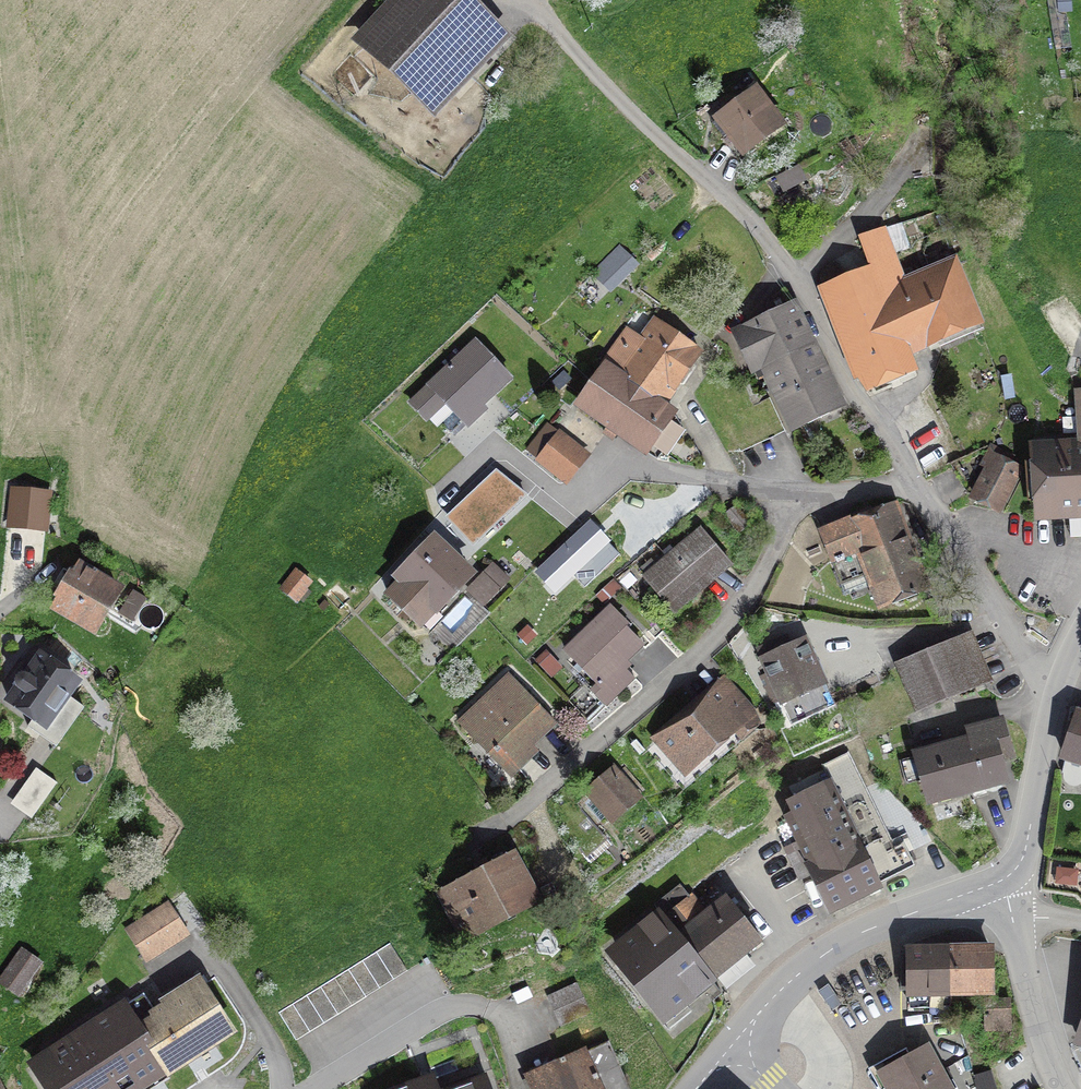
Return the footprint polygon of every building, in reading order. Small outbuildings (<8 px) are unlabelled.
[(364,48),(431,111),(466,74),(454,63),(488,28),(459,0),(410,0),(364,48)] [(753,95),(718,121),(742,153),(777,127),(753,95)] [(800,166),(777,178),(785,194),(808,181),(800,166)] [(912,370),(904,351),(925,343),(901,289),(880,232),(858,239),(870,272),(822,293),(856,382),(857,381),(863,391),(912,370)] [(618,246),(591,274),(612,293),(638,265),(618,246)] [(901,289),(925,343),(972,323),(950,269),(901,289)] [(837,404),(792,307),(735,334),(753,371),(761,367),(789,427),(837,404)] [(605,368),(659,406),(697,351),(657,324),(640,347),(622,334),(601,365),(605,368)] [(423,420),(429,414),(448,435),(507,379),(474,344),(409,405),(423,420)] [(605,368),(578,408),(639,450),(666,410),(659,406),(605,368)] [(526,452),(564,482),(584,457),(547,427),(526,452)] [(1034,450),(1039,518),(1080,515),(1080,447),(1034,450)] [(1007,466),(1011,459),(989,448),(984,459),(991,462),(973,499),(995,511),(1016,471),(1007,466)] [(528,496),(493,472),(445,517),(473,549),(528,496)] [(41,493),(41,492),(11,489),(8,525),(39,527),(39,522),(52,523),(54,494),(41,493)] [(922,589),(889,507),(849,523),(849,521),(818,534),(839,586),(868,574),(880,606),(922,589)] [(748,525),(734,508),(722,517),(737,534),(748,525)] [(643,581),(672,614),(728,565),(700,532),(643,581)] [(419,625),(424,630),(439,615),(435,611),(469,576),(432,541),(395,580),(399,584),(388,596),(419,625)] [(67,574),(56,592),(62,595),(53,609),(91,632),(116,591),(78,568),(73,577),(67,574)] [(294,601),(308,583),(294,572),(280,591),(294,601)] [(482,606),(496,591),(481,577),(467,592),(482,606)] [(604,709),(633,680),(619,664),(639,645),(620,625),(622,623),(610,610),(565,654),(600,690),(593,697),(604,709)] [(833,706),(803,642),(788,649),(784,641),(757,654),(790,726),(833,706)] [(973,688),(954,642),(897,665),(917,712),(973,688)] [(25,677),(20,674),(11,686),(16,690),(7,703),(43,728),(75,683),(39,658),(25,677)] [(534,753),(529,747),(553,724),(507,676),(457,723),(509,778),(534,753)] [(747,715),(722,686),(690,713),(681,713),(680,722),(658,740),(684,770),(706,751),(709,754),(720,744),(718,740),(747,715)] [(102,709),(88,700),(82,708),(95,718),(102,709)] [(1077,715),(1062,758),(1080,764),(1080,717),(1077,715)] [(972,742),(915,757),(927,803),(1002,782),(996,760),(1008,757),(998,723),(970,731),(972,742)] [(878,885),(878,884),(912,867),(901,844),(893,848),(846,753),(820,766),(829,785),(786,806),(783,816),(797,844),(784,850),(798,880),(811,874),(828,910),(878,885)] [(20,797),(33,806),(49,783),(36,774),(20,797)] [(627,798),(612,780),(583,805),(598,822),(627,798)] [(460,931),(530,895),(512,860),(442,897),(460,931)] [(683,922),(714,965),(751,938),(720,896),(683,922)] [(144,961),(184,934),(167,907),(126,933),(144,961)] [(714,985),(663,920),(614,957),(666,1023),(714,985)] [(0,976),(0,978),(18,991),(42,959),(22,945),(0,976)] [(947,948),(947,953),(948,992),(989,991),(989,953),(979,953),(979,948),(947,948)] [(909,1010),(927,1009),(927,992),(948,992),(947,953),(907,954),(907,993),(908,993),(909,1010)] [(159,1004),(164,1011),(155,1016),(141,995),(87,1030),(90,1035),(34,1071),(45,1088),(130,1088),(147,1078),(153,1088),(166,1080),(162,1074),(228,1032),(195,980),(159,1004)] [(840,1003),(828,983),(819,988),(831,1008),(840,1003)] [(575,985),(546,998),(559,1027),(588,1014),(575,985)] [(996,1031),(1009,1031),(1008,1002),(983,1003),(983,1021),(996,1021),(996,1031)] [(607,1043),(527,1079),(532,1088),(627,1088),(607,1043)] [(888,1088),(946,1088),(923,1049),(908,1057),(904,1050),(875,1066),(888,1088)] [(399,1088),(437,1088),(432,1077),(399,1088)]
